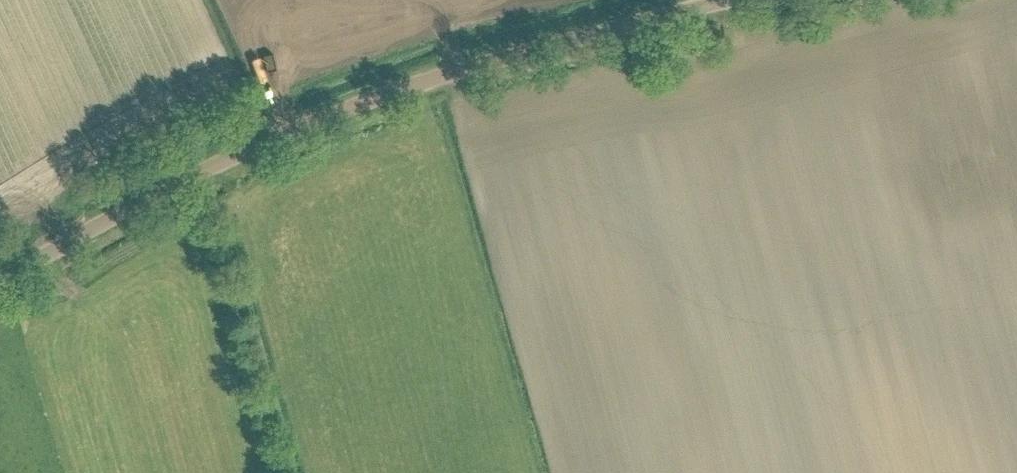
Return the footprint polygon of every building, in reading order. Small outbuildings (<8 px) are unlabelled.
[(63,233),(90,222),(84,206),(56,217),(63,233)]
